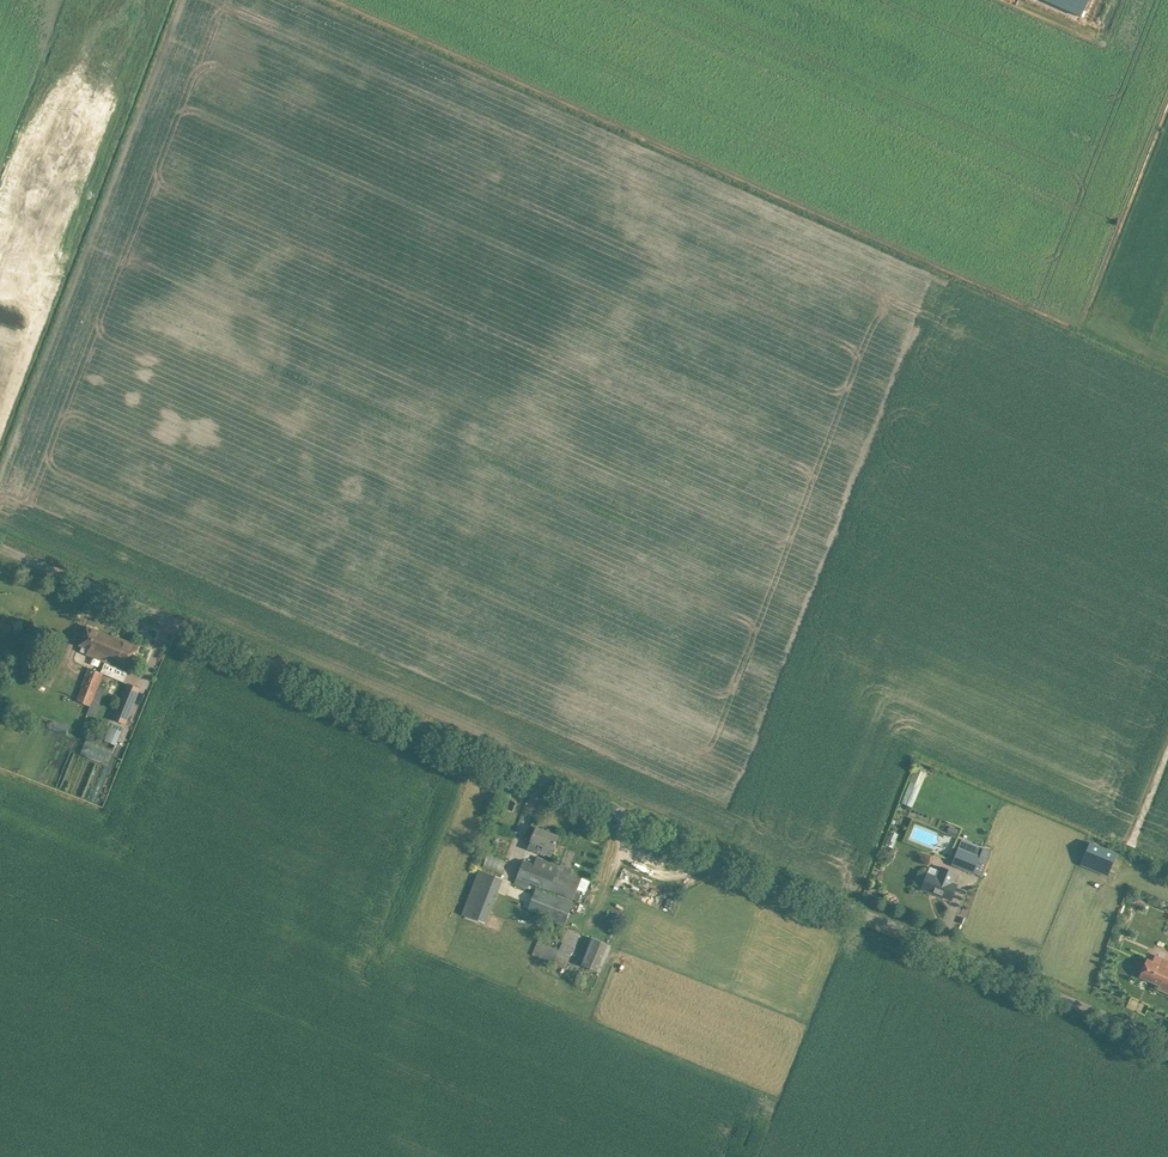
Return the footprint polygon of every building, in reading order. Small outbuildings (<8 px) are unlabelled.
[(1081,17),(1089,0),(1044,0),(1081,17)] [(12,621),(13,630),(23,628),(22,619),(12,621)] [(88,654),(107,662),(117,639),(88,627),(83,638),(81,645),(91,649),(88,654)] [(117,639),(107,662),(103,673),(124,682),(128,670),(130,671),(135,659),(140,646),(122,639),(122,641),(117,639)] [(87,714),(101,679),(104,674),(90,668),(74,709),(87,714)] [(101,679),(87,714),(94,717),(108,682),(101,679)] [(114,719),(125,723),(139,688),(127,684),(114,719)] [(6,710),(16,714),(19,706),(9,702),(6,710)] [(52,729),(66,735),(70,726),(55,720),(52,729)] [(107,742),(115,745),(121,731),(113,728),(107,742)] [(108,764),(113,748),(86,738),(80,754),(108,764)] [(901,803),(912,807),(922,782),(911,777),(901,803)] [(959,829),(950,826),(946,834),(955,838),(959,829)] [(541,854),(542,852),(551,856),(560,836),(537,827),(528,849),(541,854)] [(962,840),(959,848),(957,847),(950,865),(973,873),(983,848),(962,840)] [(1090,842),(1081,865),(1108,876),(1117,853),(1090,842)] [(486,857),(484,866),(503,869),(505,861),(486,857)] [(530,882),(573,899),(581,878),(572,875),(573,871),(537,857),(534,864),(523,860),(515,882),(527,887),(530,882)] [(638,872),(670,879),(671,872),(639,865),(638,872)] [(919,869),(913,884),(950,900),(957,884),(953,882),(957,872),(952,870),(941,866),(939,870),(929,867),(927,872),(919,869)] [(462,913),(486,923),(498,891),(506,895),(511,882),(480,869),(462,913)] [(534,912),(567,925),(575,905),(549,895),(548,897),(535,892),(532,900),(538,902),(534,912)] [(532,955),(565,969),(580,933),(547,919),(532,955)] [(581,965),(599,972),(600,972),(612,945),(592,937),(581,965)] [(1144,966),(1140,977),(1159,985),(1157,989),(1167,993),(1167,966),(1167,967),(1147,959),(1144,966)]
